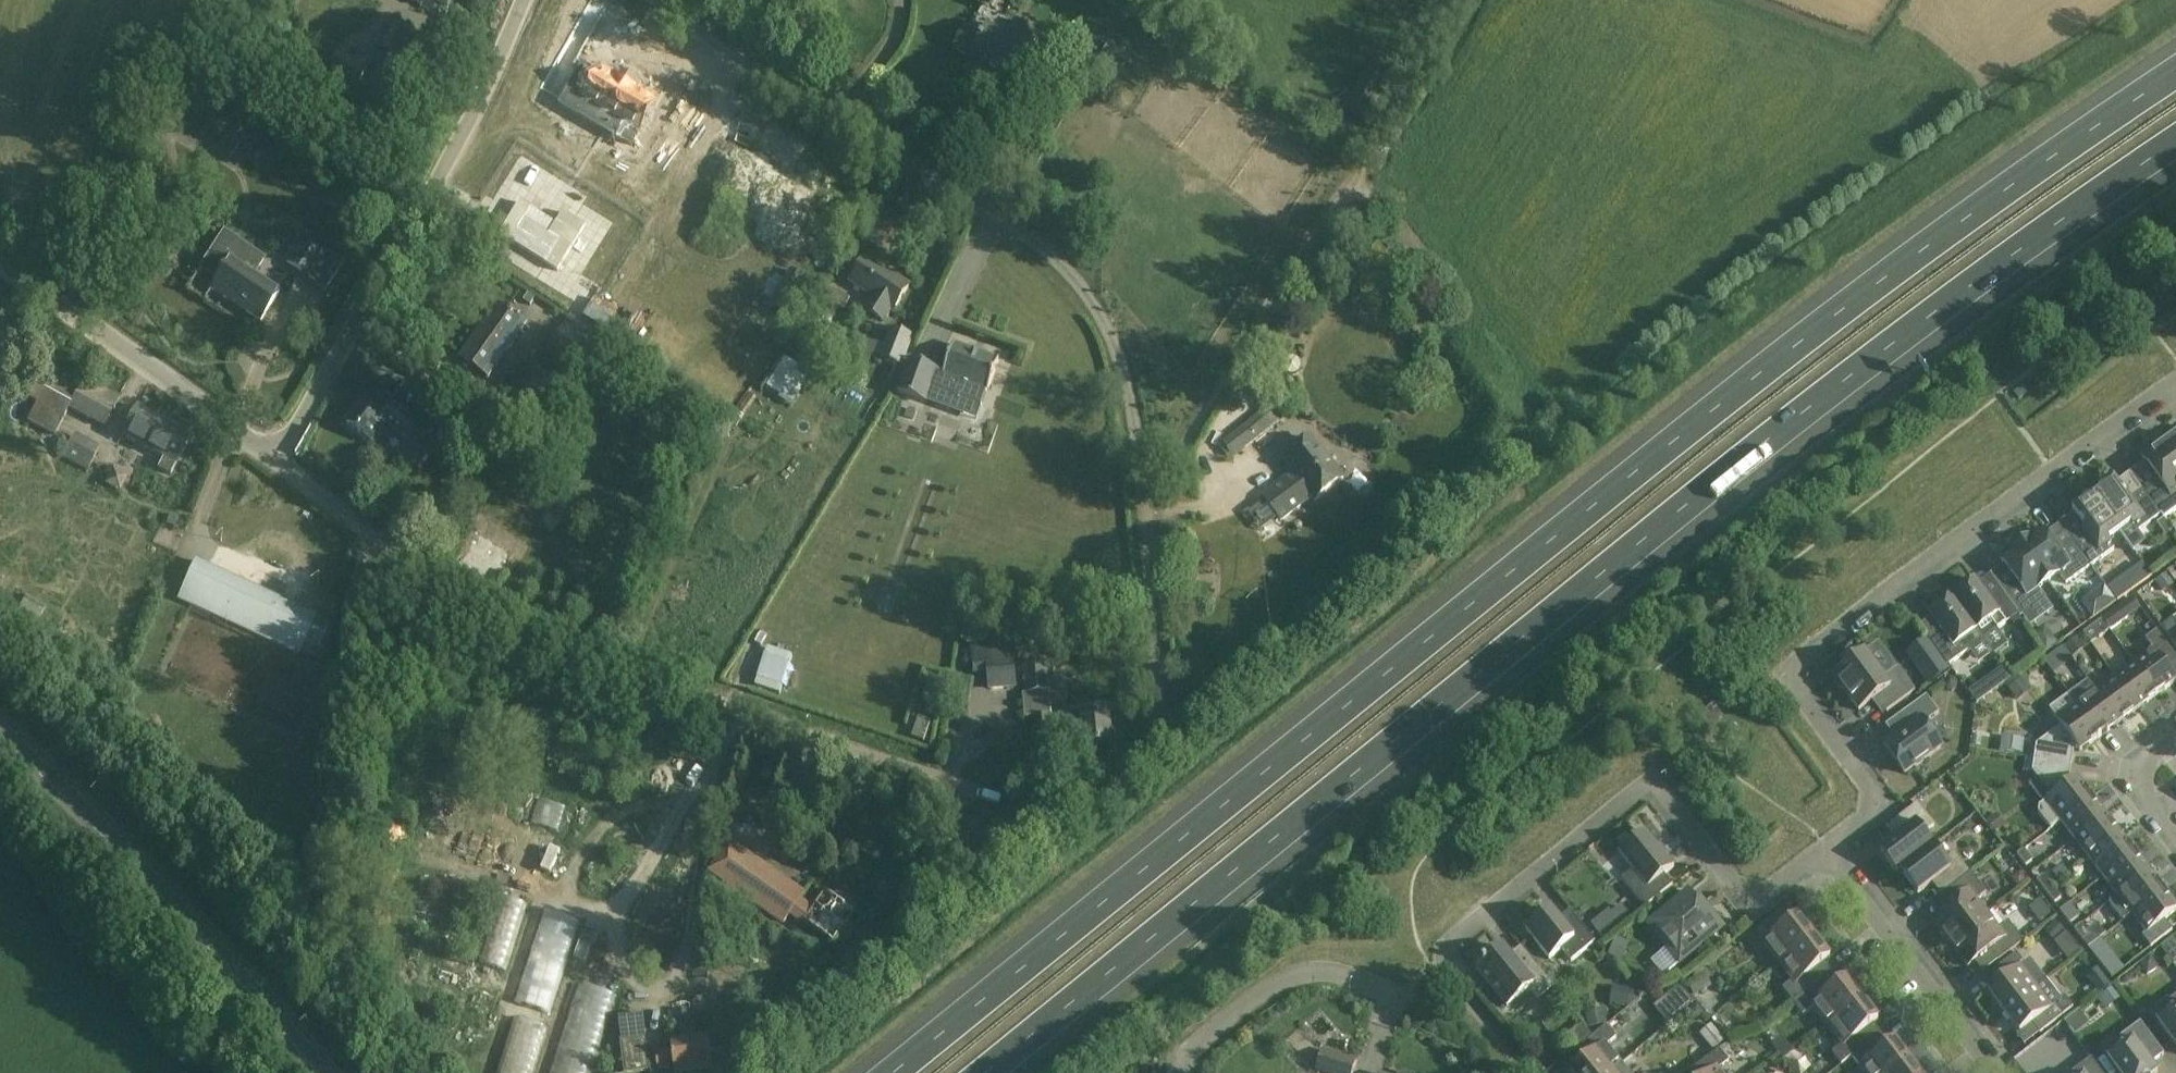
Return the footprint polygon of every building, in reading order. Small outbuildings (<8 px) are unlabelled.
[(445,18),(455,0),(414,0),(445,18)] [(414,31),(395,20),(379,46),(397,57),(414,31)] [(1036,32),(1020,23),(1015,32),(1009,28),(1004,37),(988,28),(983,36),(967,27),(954,49),(973,61),(978,53),(1013,74),(1032,42),(1031,41),(1036,32)] [(354,59),(339,50),(327,69),(355,87),(367,68),(365,67),(368,62),(357,55),(354,59)] [(569,90),(561,104),(592,122),(631,145),(656,104),(636,92),(637,90),(619,80),(618,82),(598,70),(596,74),(583,66),(569,90)] [(531,215),(517,237),(563,266),(584,231),(562,217),(555,230),(531,215)] [(264,259),(223,232),(199,270),(215,280),(209,289),(260,322),(280,291),(255,274),(264,259)] [(321,251),(300,237),(284,261),(326,288),(342,264),(321,251)] [(910,286),(867,258),(851,283),(874,297),(867,310),(884,321),(892,309),(894,310),(910,286)] [(787,321),(807,287),(785,273),(764,307),(787,321)] [(850,297),(829,286),(823,296),(844,308),(850,297)] [(527,324),(499,304),(462,357),(489,376),(527,324)] [(598,330),(572,313),(551,346),(576,363),(598,330)] [(913,338),(890,329),(884,344),(869,339),(865,350),(902,365),(913,338)] [(999,361),(954,345),(944,373),(989,389),(999,361)] [(779,353),(763,387),(780,395),(796,361),(779,353)] [(1283,366),(1284,370),(1288,374),(1292,375),(1297,373),(1300,370),(1301,365),(1300,361),(1296,358),(1291,357),(1287,358),(1284,362),(1283,366)] [(937,369),(911,360),(899,393),(925,402),(937,369)] [(27,370),(16,392),(37,403),(27,421),(54,436),(69,408),(106,428),(120,396),(86,377),(82,383),(65,374),(58,387),(27,370)] [(422,427),(431,433),(431,432),(450,408),(416,381),(397,405),(373,386),(356,407),(358,408),(347,423),(373,443),(389,423),(414,443),(415,442),(412,440),(422,427)] [(1252,417),(1221,442),(1233,457),(1264,433),(1286,416),(1273,401),(1252,417)] [(138,406),(122,436),(164,458),(158,469),(170,476),(176,465),(192,435),(138,406)] [(100,447),(75,434),(62,457),(88,470),(100,447)] [(2175,458),(2175,435),(2165,443),(2175,458)] [(1321,452),(1309,436),(1283,457),(1293,471),(1262,495),(1281,519),(1312,495),(1315,498),(1343,476),(1323,451),(1321,452)] [(2165,443),(2144,458),(2159,479),(2145,489),(2162,514),(2165,518),(2175,510),(2175,458),(2165,443)] [(2115,478),(2093,493),(2121,531),(2133,522),(2139,531),(2162,514),(2145,489),(2142,485),(2127,496),(2115,478)] [(2072,538),(2091,565),(2115,548),(2109,539),(2121,531),(2093,493),(2072,508),(2083,524),(2081,528),(2083,530),(2072,538)] [(2173,530),(2165,518),(2157,523),(2166,535),(2173,530)] [(2067,582),(2091,565),(2072,538),(2058,549),(2043,529),(2032,538),(2031,536),(2021,543),(2048,579),(2059,571),(2067,582)] [(2038,586),(2048,579),(2021,543),(2011,550),(2012,552),(2001,560),(2015,580),(2001,590),(2002,591),(2020,615),(2046,597),(2038,586)] [(316,656),(331,623),(195,560),(177,599),(299,655),(302,649),(316,656)] [(1975,579),(1952,596),(1976,629),(1990,618),(1998,628),(2010,619),(2017,630),(2026,623),(2020,615),(2002,591),(1990,600),(1975,579)] [(2116,600),(2104,585),(2082,602),(2093,617),(2116,600)] [(1952,596),(1929,613),(1944,633),(1932,642),(1949,665),(1970,649),(1983,639),(1976,629),(1952,596)] [(2140,608),(2132,597),(2102,618),(2110,629),(2110,630),(2140,608)] [(1060,617),(1061,630),(1081,629),(1080,616),(1060,617)] [(2162,626),(2175,647),(2175,616),(2162,626)] [(2110,629),(2102,618),(2083,632),(2091,643),(2110,629)] [(2058,642),(2045,625),(2033,635),(2046,652),(2058,642)] [(2134,663),(2157,695),(2175,681),(2175,679),(2166,666),(2175,659),(2175,657),(2157,630),(2146,638),(2154,649),(2134,663)] [(2089,644),(2081,633),(2065,645),(2073,656),(2089,644)] [(1017,688),(1013,641),(985,643),(989,690),(1017,688)] [(1049,692),(1045,642),(1023,644),(1026,694),(1049,692)] [(2072,657),(2064,646),(2045,660),(2053,671),(2072,657)] [(792,652),(782,680),(834,699),(844,670),(792,652)] [(1884,678),(1865,652),(1833,675),(1835,677),(1834,683),(1839,690),(1845,691),(1859,710),(1876,697),(1887,711),(1915,691),(1898,668),(1884,678)] [(2115,677),(2138,709),(2157,695),(2134,663),(2115,677)] [(945,705),(966,710),(973,681),(952,676),(945,705)] [(2119,722),(2138,709),(2115,677),(2096,691),(2119,722)] [(942,682),(929,678),(920,702),(933,707),(942,682)] [(2088,680),(2069,695),(2076,705),(2077,705),(2100,736),(2119,722),(2096,691),(2088,680)] [(1939,713),(1927,695),(1902,713),(1911,726),(1885,746),(1904,773),(1942,746),(1925,723),(1939,713)] [(2100,736),(2077,705),(2076,705),(2069,695),(2049,709),(2062,726),(2036,744),(2034,757),(2071,763),(2073,749),(2077,747),(2080,751),(2100,736)] [(1051,715),(1050,700),(1024,702),(1025,717),(1034,717),(1036,746),(1054,745),(1051,715)] [(1113,745),(1110,710),(1062,714),(1063,727),(1057,728),(1059,749),(1083,747),(1083,748),(1113,745)] [(918,717),(911,737),(924,741),(931,721),(918,717)] [(2025,738),(2003,735),(2001,749),(2023,752),(2025,738)] [(2034,757),(2032,771),(2038,778),(2051,796),(2045,801),(2039,805),(2038,812),(2051,828),(2060,820),(2091,796),(2076,777),(2072,780),(2070,776),(2071,763),(2034,757)] [(2075,839),(2106,815),(2091,796),(2060,820),(2075,839)] [(538,797),(531,821),(575,834),(582,810),(538,797)] [(1898,874),(1901,871),(1933,846),(1924,834),(1934,826),(1917,803),(1892,823),(1901,835),(1880,851),(1898,874)] [(2089,857),(2120,834),(2106,815),(2075,839),(2089,857)] [(1674,866),(1645,830),(1619,851),(1634,869),(1622,879),(1645,907),(1673,885),(1664,874),(1674,866)] [(2103,876),(2134,852),(2120,834),(2089,857),(2103,876)] [(1938,877),(1947,889),(1970,872),(1955,852),(1944,860),(1933,846),(1901,871),(1918,893),(1938,877)] [(2032,860),(2023,849),(2017,854),(2026,865),(2032,860)] [(2149,871),(2134,852),(2103,876),(2118,895),(2149,871)] [(809,909),(799,902),(806,893),(750,855),(723,893),(745,908),(749,902),(783,926),(792,913),(834,943),(855,914),(822,890),(809,909)] [(2063,866),(2052,874),(2058,882),(2069,874),(2063,866)] [(2118,895),(2107,903),(2122,921),(2132,913),(2163,889),(2149,871),(2124,890),(2118,895)] [(1970,872),(1947,889),(1945,891),(1954,903),(1933,919),(1951,942),(1987,915),(1976,901),(1986,892),(1971,872),(1970,872)] [(2037,880),(2046,891),(2052,886),(2043,874),(2037,880)] [(2052,886),(2046,891),(2054,902),(2061,897),(2052,886)] [(2163,889),(2132,913),(2146,932),(2142,935),(2151,947),(2172,930),(2164,919),(2175,910),(2175,906),(2163,889)] [(1705,911),(1689,891),(1648,924),(1680,963),(1724,927),(1708,908),(1705,911)] [(507,972),(528,904),(500,895),(479,964),(507,972)] [(1621,905),(1612,913),(1621,925),(1631,917),(1621,905)] [(1559,919),(1551,909),(1525,929),(1549,959),(1561,949),(1571,961),(1595,942),(1569,911),(1559,919)] [(549,1020),(576,919),(542,910),(515,1011),(549,1020)] [(1764,943),(1780,963),(1814,937),(1798,916),(1790,923),(1782,912),(1758,931),(1766,941),(1764,943)] [(1987,915),(1951,942),(1969,965),(1990,949),(1999,960),(2024,941),(2008,921),(1998,929),(1987,915)] [(2054,920),(2044,931),(2055,941),(2065,930),(2054,920)] [(2090,934),(2081,922),(2074,928),(2083,940),(2090,934)] [(1630,942),(1615,936),(1608,953),(1623,959),(1630,942)] [(1814,937),(1780,963),(1793,980),(1782,988),(1794,1002),(1830,974),(1822,964),(1830,957),(1814,937)] [(1535,965),(1525,973),(1503,946),(1476,968),(1507,1006),(1529,988),(1538,999),(1552,987),(1535,965)] [(2024,963),(2016,952),(1993,971),(2000,981),(1988,991),(2004,1011),(2036,987),(2046,979),(2046,978),(2031,958),(2024,963)] [(1712,986),(1705,972),(1687,980),(1694,994),(1712,986)] [(1814,1007),(1828,1025),(1862,999),(1846,978),(1838,985),(1830,974),(1794,1002),(1803,1014),(1814,1007)] [(2061,999),(2046,979),(2036,987),(2004,1011),(2020,1032),(2032,1022),(2040,1033),(2073,1007),(2065,996),(2061,999)] [(553,1072),(590,1072),(612,992),(578,982),(553,1072)] [(1692,1003),(1678,986),(1668,995),(1682,1011),(1692,1003)] [(2169,1000),(2175,1009),(2158,1021),(2175,1046),(2175,995),(2169,1000)] [(1878,1019),(1862,999),(1828,1025),(1842,1044),(1832,1052),(1842,1064),(1852,1056),(1878,1036),(1870,1026),(1878,1019)] [(1608,1024),(1605,1007),(1586,1010),(1588,1027),(1608,1024)] [(2078,1009),(2045,1032),(2054,1045),(2087,1022),(2078,1009)] [(499,1072),(536,1072),(546,1025),(511,1017),(499,1072)] [(2140,1021),(2119,1037),(2126,1045),(2108,1058),(2119,1072),(2156,1072),(2158,1072),(2151,1063),(2164,1054),(2140,1021)] [(1726,1040),(1711,1022),(1699,1032),(1713,1050),(1726,1040)] [(1573,1072),(1610,1072),(1621,1064),(1606,1045),(1616,1037),(1606,1025),(1571,1054),(1579,1064),(1571,1071),(1573,1072)] [(1852,1056),(1865,1072),(1894,1072),(1910,1061),(1894,1040),(1886,1047),(1878,1036),(1852,1056)] [(650,1069),(646,1037),(621,1040),(624,1072),(650,1069)] [(648,1054),(650,1069),(650,1072),(659,1071),(659,1068),(675,1066),(675,1072),(676,1072),(713,1068),(709,1037),(672,1042),(673,1050),(657,1052),(648,1054)] [(1322,1049),(1315,1069),(1326,1072),(1352,1072),(1356,1061),(1322,1049)] [(1719,1069),(1729,1061),(1719,1049),(1688,1072),(1722,1072),(1719,1069)] [(2091,1058),(2071,1072),(2103,1072),(2091,1058)] [(1910,1061),(1894,1072),(1920,1072),(1910,1061)] [(1621,1064),(1610,1072),(1629,1072),(1621,1064)]
